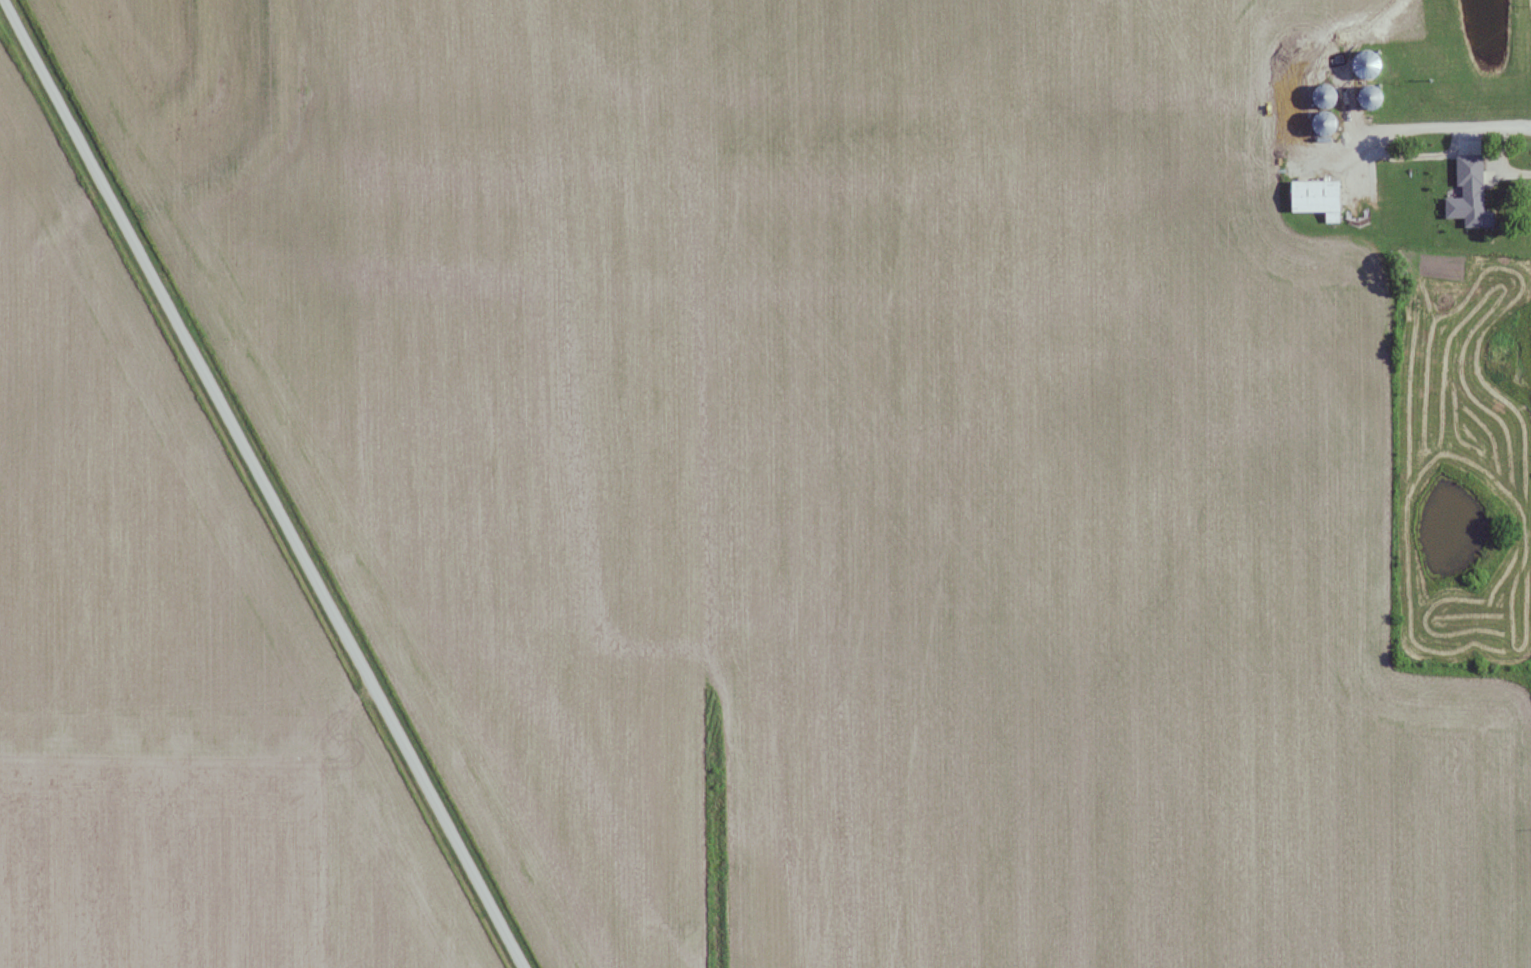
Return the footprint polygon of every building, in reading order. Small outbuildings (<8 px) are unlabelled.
[(1369,47),(1341,47),(1341,77),(1369,77),(1369,47)] [(1331,106),(1331,84),(1315,84),(1315,106),(1331,106)] [(1357,88),(1361,109),(1377,106),(1373,85),(1357,88)] [(1314,134),(1331,132),(1329,111),(1312,112),(1314,134)] [(1482,212),(1482,172),(1459,173),(1459,185),(1445,185),(1445,218),(1462,218),(1462,226),(1490,226),(1490,212),(1482,212)] [(1338,222),(1338,180),(1290,180),(1290,211),(1324,211),(1324,222),(1338,222)]
